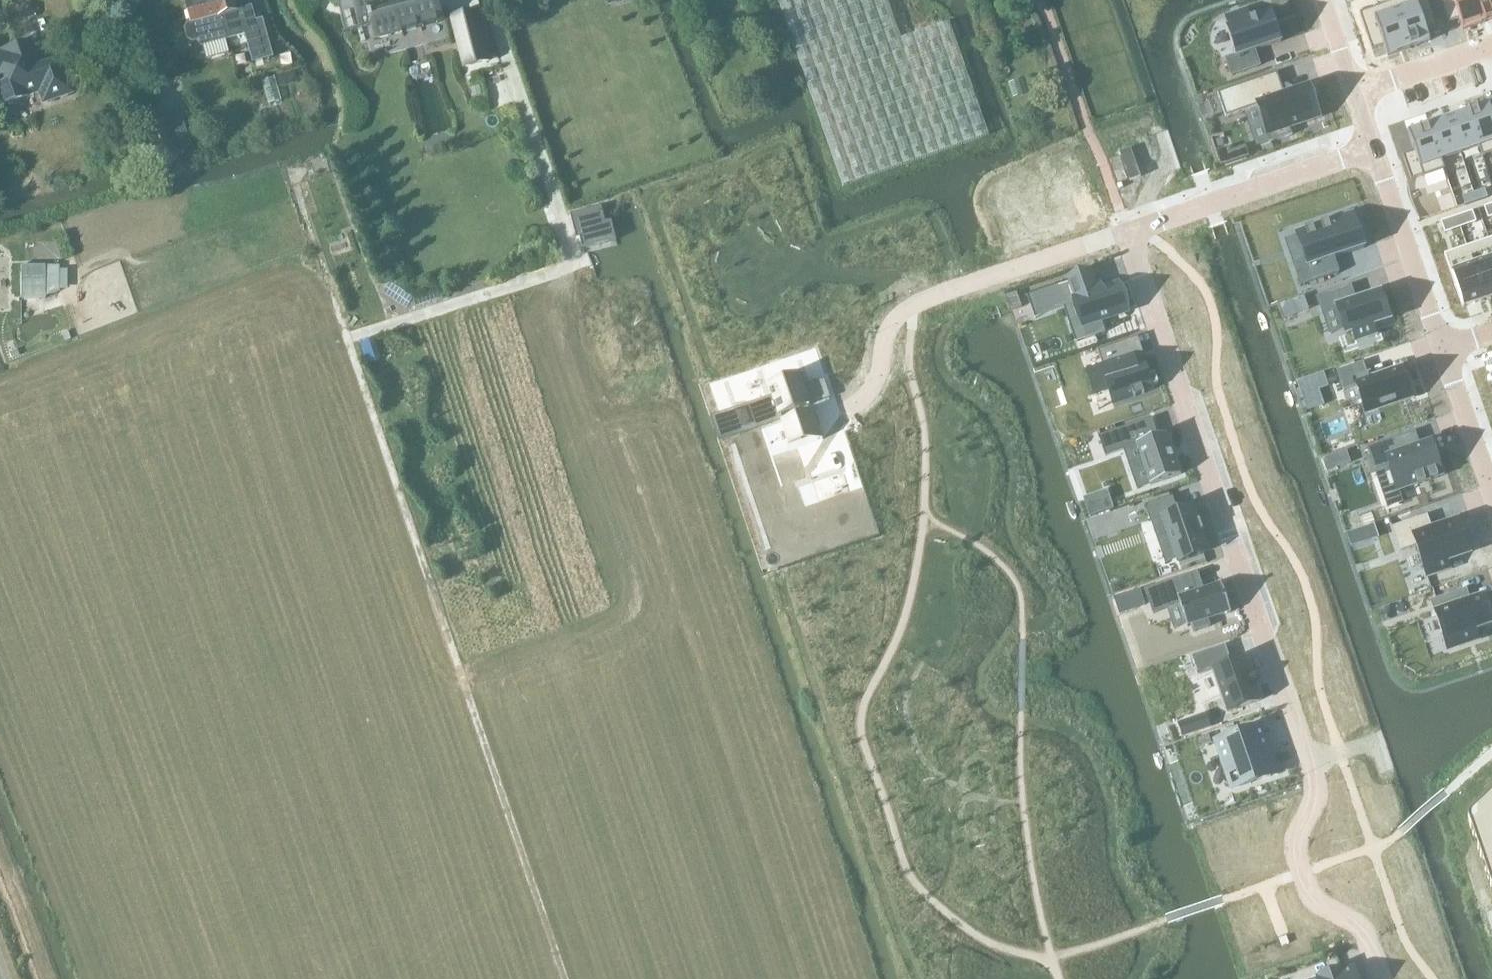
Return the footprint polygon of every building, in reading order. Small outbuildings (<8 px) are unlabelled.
[(193,24),(190,25),(186,29),(188,37),(195,42),(201,40),(203,46),(229,40),(227,34),(226,34),(225,28),(227,28),(222,11),(217,12),(213,0),(187,0),(193,24)] [(217,12),(222,11),(227,28),(225,28),(226,34),(227,34),(229,40),(253,33),(246,9),(239,11),(236,0),(213,0),(217,12)] [(359,17),(370,14),(371,17),(370,17),(371,22),(372,22),(376,37),(420,26),(421,26),(426,45),(448,39),(443,20),(438,0),(355,0),(359,17)] [(844,186),(988,137),(949,24),(901,40),(888,0),(780,0),(844,186)] [(1392,2),(1393,2),(1409,49),(1430,42),(1427,31),(1438,27),(1429,0),(1391,0),(1392,2)] [(1448,24),(1460,20),(1463,30),(1485,23),(1477,0),(1440,0),(1448,24)] [(1485,23),(1491,20),(1491,0),(1477,0),(1485,23)] [(1392,2),(1360,13),(1372,50),(1384,46),(1388,56),(1409,49),(1393,2),(1392,2)] [(1255,51),(1282,42),(1272,14),(1252,21),(1248,10),(1225,18),(1229,28),(1227,29),(1236,56),(1226,59),(1232,76),(1260,66),(1255,51)] [(268,29),(259,31),(246,35),(253,62),(266,59),(263,47),(272,45),(268,29)] [(488,63),(481,35),(458,40),(465,69),(488,63)] [(2,103),(39,91),(43,102),(70,92),(59,60),(38,67),(30,42),(0,52),(0,97),(2,103)] [(1278,73),(1218,93),(1226,118),(1258,107),(1270,143),(1293,135),(1290,128),(1320,117),(1310,87),(1286,96),(1278,73)] [(256,80),(264,104),(277,99),(269,76),(256,80)] [(1468,112),(1480,147),(1480,148),(1483,157),(1491,154),(1491,112),(1490,105),(1468,112)] [(1468,112),(1449,119),(1461,154),(1480,148),(1480,147),(1468,112)] [(1449,119),(1430,125),(1442,161),(1443,160),(1461,154),(1449,119)] [(1415,152),(1403,156),(1412,180),(1423,176),(1424,177),(1446,169),(1443,160),(1442,161),(1430,125),(1409,133),(1415,152)] [(1227,151),(1214,156),(1219,169),(1232,164),(1227,151)] [(1485,188),(1474,192),(1477,201),(1488,197),(1485,188)] [(1474,192),(1463,196),(1466,205),(1477,201),(1474,192)] [(617,239),(612,222),(612,221),(606,222),(602,207),(571,215),(577,239),(580,238),(583,248),(617,239)] [(1473,211),(1465,214),(1469,225),(1477,222),(1473,211)] [(1306,260),(1295,264),(1302,285),(1300,286),(1301,287),(1341,273),(1335,258),(1365,248),(1353,213),(1297,233),(1306,260)] [(1465,214),(1457,216),(1461,228),(1469,225),(1465,214)] [(1457,216),(1449,219),(1453,231),(1461,228),(1457,216)] [(1449,219),(1441,222),(1445,233),(1453,231),(1449,219)] [(1467,246),(1486,300),(1491,298),(1491,248),(1489,239),(1467,246)] [(1467,246),(1445,254),(1463,308),(1486,300),(1467,246)] [(19,264),(20,302),(58,301),(57,263),(19,264)] [(1069,281),(1025,296),(1026,297),(1031,295),(1038,314),(1070,303),(1072,310),(1077,309),(1087,339),(1106,332),(1102,321),(1129,312),(1119,285),(1102,290),(1100,284),(1096,285),(1091,271),(1068,279),(1069,281)] [(1351,287),(1318,298),(1323,315),(1338,310),(1346,335),(1354,332),(1357,341),(1376,335),(1373,326),(1390,320),(1386,309),(1385,305),(1381,294),(1356,302),(1351,287)] [(1016,290),(1004,294),(1011,313),(1022,309),(1016,290)] [(1309,310),(1304,297),(1279,305),(1284,319),(1309,310)] [(1103,365),(1085,371),(1086,372),(1091,371),(1099,392),(1103,391),(1104,392),(1108,390),(1113,403),(1154,389),(1144,360),(1136,363),(1129,340),(1098,351),(1103,365)] [(1363,364),(1338,372),(1345,390),(1356,386),(1366,414),(1413,398),(1403,369),(1372,380),(1370,374),(1367,375),(1363,364)] [(773,396),(751,403),(758,423),(780,416),(788,442),(820,431),(800,373),(769,383),(773,396)] [(1318,390),(1328,387),(1323,374),(1299,382),(1308,410),(1323,405),(1318,390)] [(730,410),(715,415),(718,424),(733,419),(730,410)] [(1152,419),(1099,437),(1106,457),(1124,451),(1137,446),(1151,485),(1182,475),(1168,433),(1158,436),(1152,419)] [(1416,431),(1367,448),(1367,450),(1368,449),(1376,472),(1390,468),(1398,491),(1443,476),(1432,443),(1421,447),(1416,431)] [(1338,467),(1334,455),(1324,459),(1328,470),(1338,467)] [(847,471),(815,482),(822,503),(854,492),(847,471)] [(1107,491),(1084,499),(1090,516),(1113,508),(1107,491)] [(1173,496),(1145,506),(1145,508),(1147,507),(1153,522),(1154,522),(1160,539),(1170,535),(1179,562),(1208,552),(1201,532),(1204,531),(1200,521),(1198,522),(1193,507),(1178,512),(1173,496)] [(1427,516),(1393,528),(1401,551),(1416,545),(1427,578),(1450,570),(1447,560),(1470,553),(1459,522),(1432,532),(1427,516)] [(1378,538),(1373,525),(1347,534),(1351,547),(1378,538)] [(1193,574),(1146,590),(1154,614),(1180,605),(1188,627),(1192,625),(1194,632),(1210,627),(1208,620),(1231,612),(1222,583),(1199,591),(1193,574)] [(1432,601),(1436,614),(1445,640),(1448,650),(1463,645),(1479,639),(1476,630),(1491,624),(1491,618),(1485,597),(1471,601),(1466,603),(1461,591),(1432,601)] [(1137,609),(1132,594),(1115,600),(1120,615),(1137,609)] [(1227,647),(1196,657),(1202,674),(1215,669),(1230,712),(1262,701),(1257,686),(1258,686),(1253,671),(1252,671),(1247,657),(1232,662),(1227,647)] [(1210,727),(1206,715),(1193,720),(1197,731),(1210,727)] [(1262,726),(1216,742),(1232,790),(1279,774),(1262,726)] [(1209,735),(1198,739),(1200,747),(1212,743),(1209,735)] [(1467,822),(1491,894),(1491,796),(1468,819),(1467,822)] [(1354,968),(1341,973),(1339,969),(1320,976),(1321,978),(1357,978),(1354,968)]
